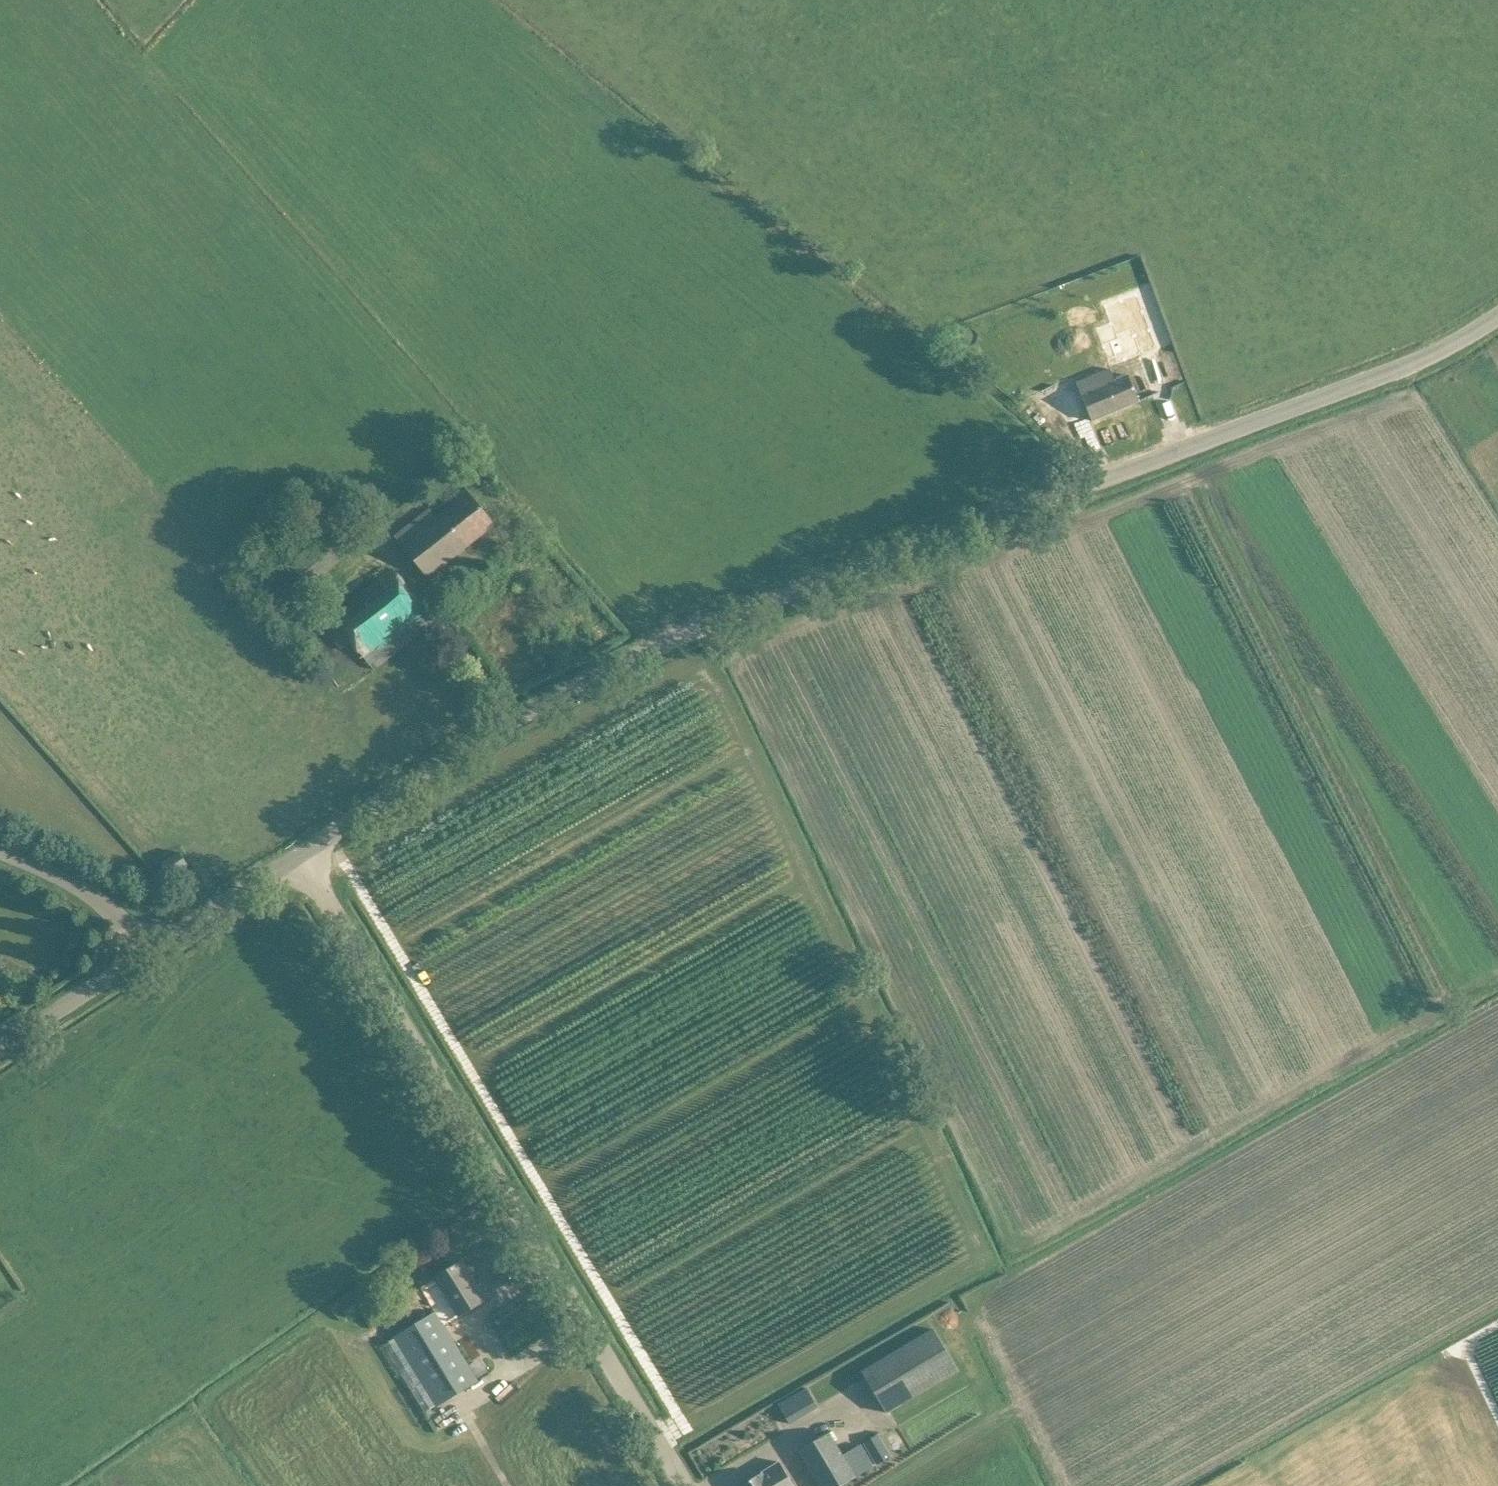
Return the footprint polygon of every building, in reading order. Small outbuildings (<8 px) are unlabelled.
[(1045,404),(1058,433),(1085,421),(1086,424),(1115,412),(1090,357),(1145,332),(1123,284),(1091,298),(1096,310),(1082,317),(1093,341),(1075,349),(1091,384),(1045,404)] [(403,546),(415,561),(428,577),(494,525),(472,496),(470,497),(470,496),(476,491),(471,485),(465,490),(463,488),(451,498),(456,504),(403,546)] [(351,641),(374,669),(434,622),(393,569),(333,616),(338,622),(327,631),(342,649),(351,641)] [(384,1344),(427,1413),(479,1381),(444,1324),(457,1315),(458,1316),(486,1299),(462,1262),(446,1273),(435,1279),(436,1281),(426,1288),(440,1310),(384,1344)] [(863,1371),(887,1412),(958,1370),(933,1329),(863,1371)] [(807,1388),(779,1404),(790,1423),(818,1407),(807,1388)] [(856,1477),(874,1466),(861,1443),(842,1454),(830,1432),(816,1440),(798,1451),(820,1485),(841,1485),(842,1485),(856,1477)] [(876,1464),(891,1455),(878,1433),(863,1442),(876,1464)] [(781,1462),(739,1485),(795,1485),(781,1462)]
